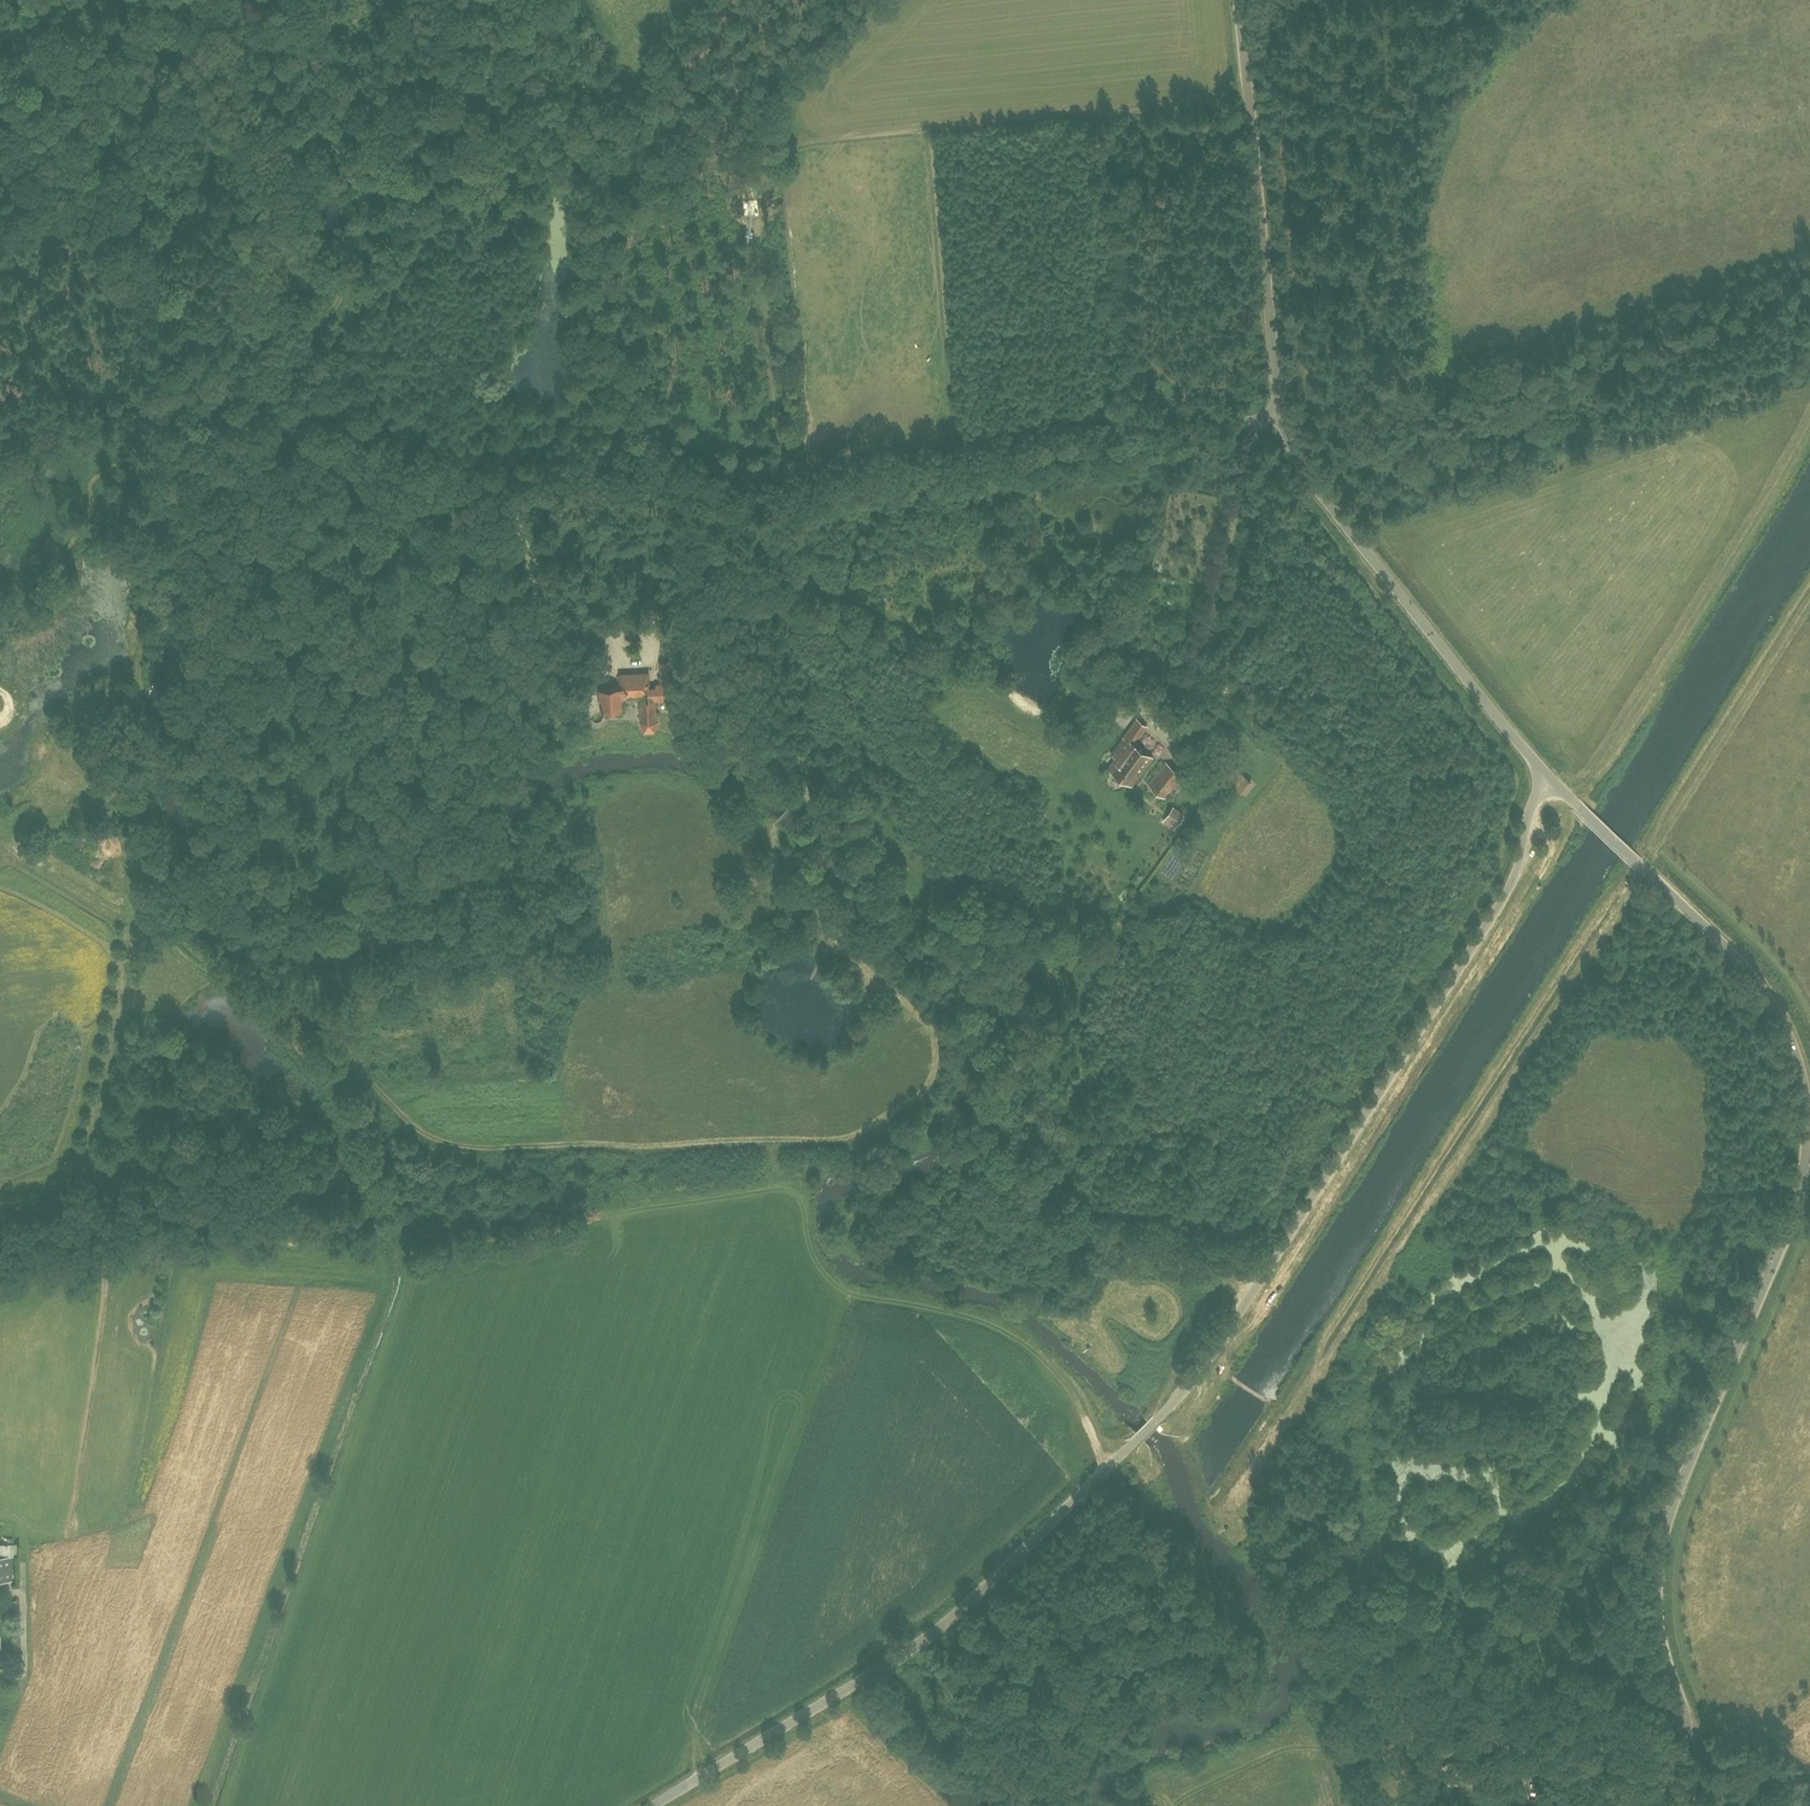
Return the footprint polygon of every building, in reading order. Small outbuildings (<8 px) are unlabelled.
[(659,661),(659,679),(676,679),(676,661),(659,661)] [(643,696),(643,718),(657,718),(657,699),(667,699),(666,683),(656,684),(656,687),(649,688),(649,673),(621,674),(621,684),(612,684),(612,688),(602,688),(603,710),(607,714),(620,713),(624,709),(623,697),(643,696)] [(1113,753),(1117,756),(1109,767),(1133,785),(1153,757),(1135,743),(1148,726),(1138,718),(1113,753)] [(1184,776),(1167,762),(1149,783),(1167,798),(1184,776)] [(808,779),(812,796),(821,794),(817,777),(808,779)] [(1175,807),(1165,821),(1175,828),(1180,821),(1183,823),(1185,819),(1182,817),(1185,814),(1175,807)] [(14,1580),(12,1551),(17,1551),(17,1542),(0,1543),(0,1580),(14,1580)]
